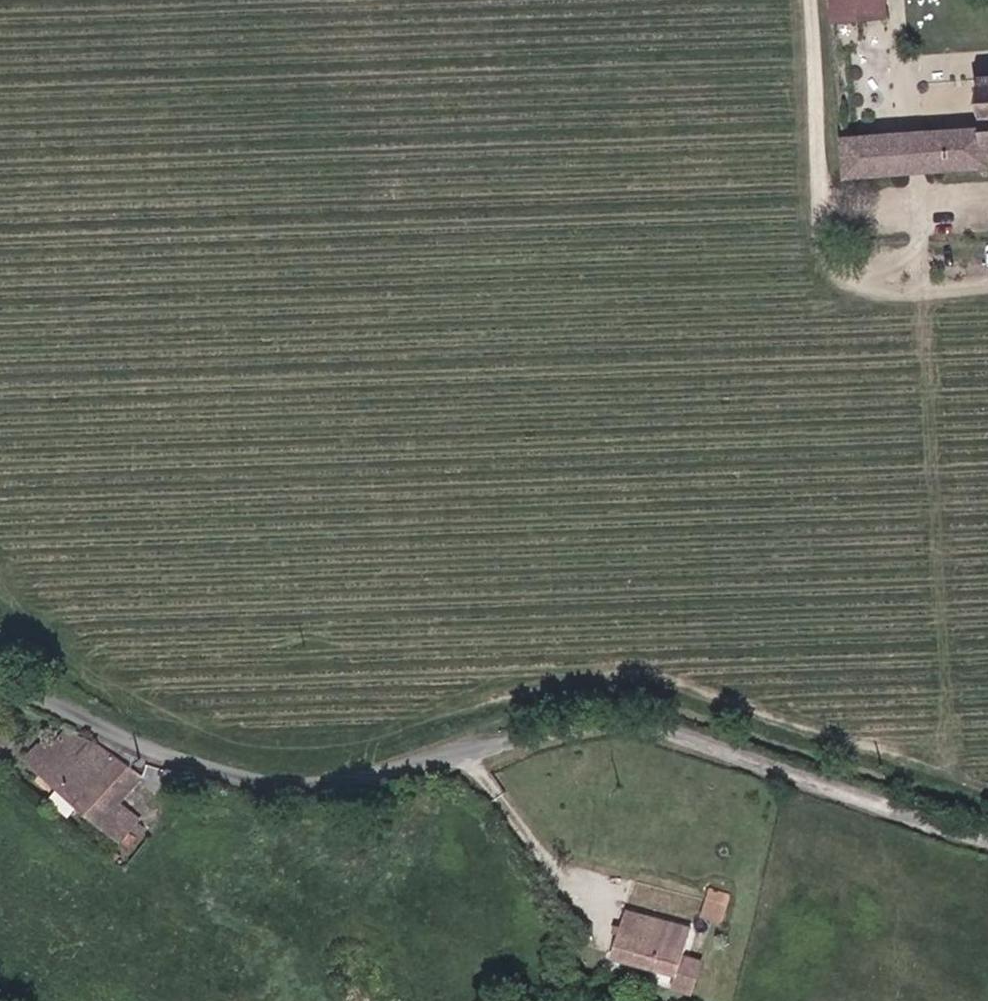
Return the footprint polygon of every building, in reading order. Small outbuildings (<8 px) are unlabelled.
[(838,52),(903,47),(899,0),(833,0),(838,52)] [(840,77),(841,84),(849,173),(987,162),(987,126),(909,132),(904,73),(840,77)] [(21,757),(42,773),(67,793),(106,739),(107,739),(94,734),(69,725),(51,747),(37,737),(21,757)] [(106,739),(67,793),(65,795),(137,855),(145,844),(139,835),(146,827),(131,810),(154,785),(106,739)] [(711,885),(702,914),(724,921),(734,892),(711,885)] [(690,970),(693,926),(620,917),(617,962),(690,970)]
